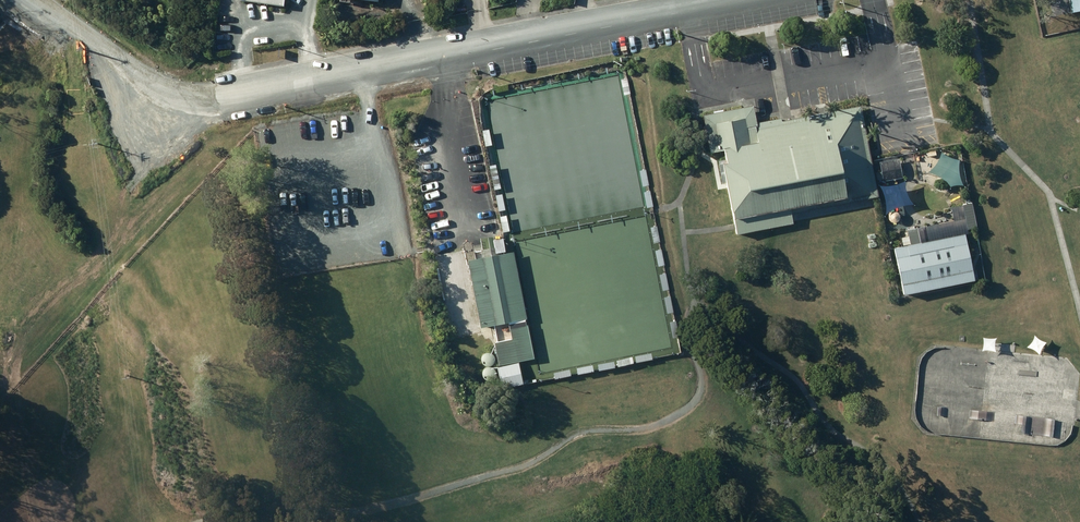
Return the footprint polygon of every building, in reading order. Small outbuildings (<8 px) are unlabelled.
[(239,3),(282,9),(283,0),(240,0),(239,3)] [(1072,12),(1079,10),(1079,0),(1069,0),(1072,12)] [(626,101),(629,117),(636,116),(632,100),(626,101)] [(726,164),(723,165),(734,227),(736,234),(792,223),(789,208),(844,198),(845,202),(877,196),(860,106),(781,121),(780,118),(755,123),(752,105),(703,114),(710,153),(726,150),(728,164),(726,164)] [(638,127),(632,129),(634,144),(641,143),(638,127)] [(488,129),(482,130),(485,146),(491,145),(488,129)] [(900,156),(881,159),(884,178),(903,175),(900,156)] [(643,157),(637,158),(640,173),(646,172),(643,157)] [(489,166),(494,189),(499,188),(495,165),(489,166)] [(648,184),(642,185),(645,201),(651,200),(648,184)] [(495,196),(498,210),(504,209),(501,195),(495,196)] [(894,249),(903,296),(976,281),(967,234),(979,231),(974,203),(952,208),(955,222),(908,231),(911,245),(894,249)] [(499,217),(502,232),(508,231),(505,216),(499,217)] [(650,226),(653,242),(659,241),(656,226),(650,226)] [(492,240),(493,248),(481,250),(482,258),(467,261),(479,327),(525,319),(513,252),(496,255),(496,253),(504,251),(502,238),(492,240)] [(661,249),(655,250),(657,266),(664,265),(661,249)] [(659,274),(662,290),(668,289),(666,273),(659,274)] [(670,297),(663,298),(666,313),(673,312),(670,297)] [(669,322),(671,338),(677,337),(675,321),(669,322)] [(508,328),(511,339),(493,343),(498,365),(497,366),(502,388),(522,384),(517,362),(534,358),(526,324),(508,328)] [(651,353),(634,356),(635,362),(652,359),(651,353)] [(612,361),(597,364),(598,370),(614,367),(612,361)] [(591,365),(576,368),(577,374),(592,371),(591,365)] [(569,369),(553,372),(554,378),(570,375),(569,369)]
